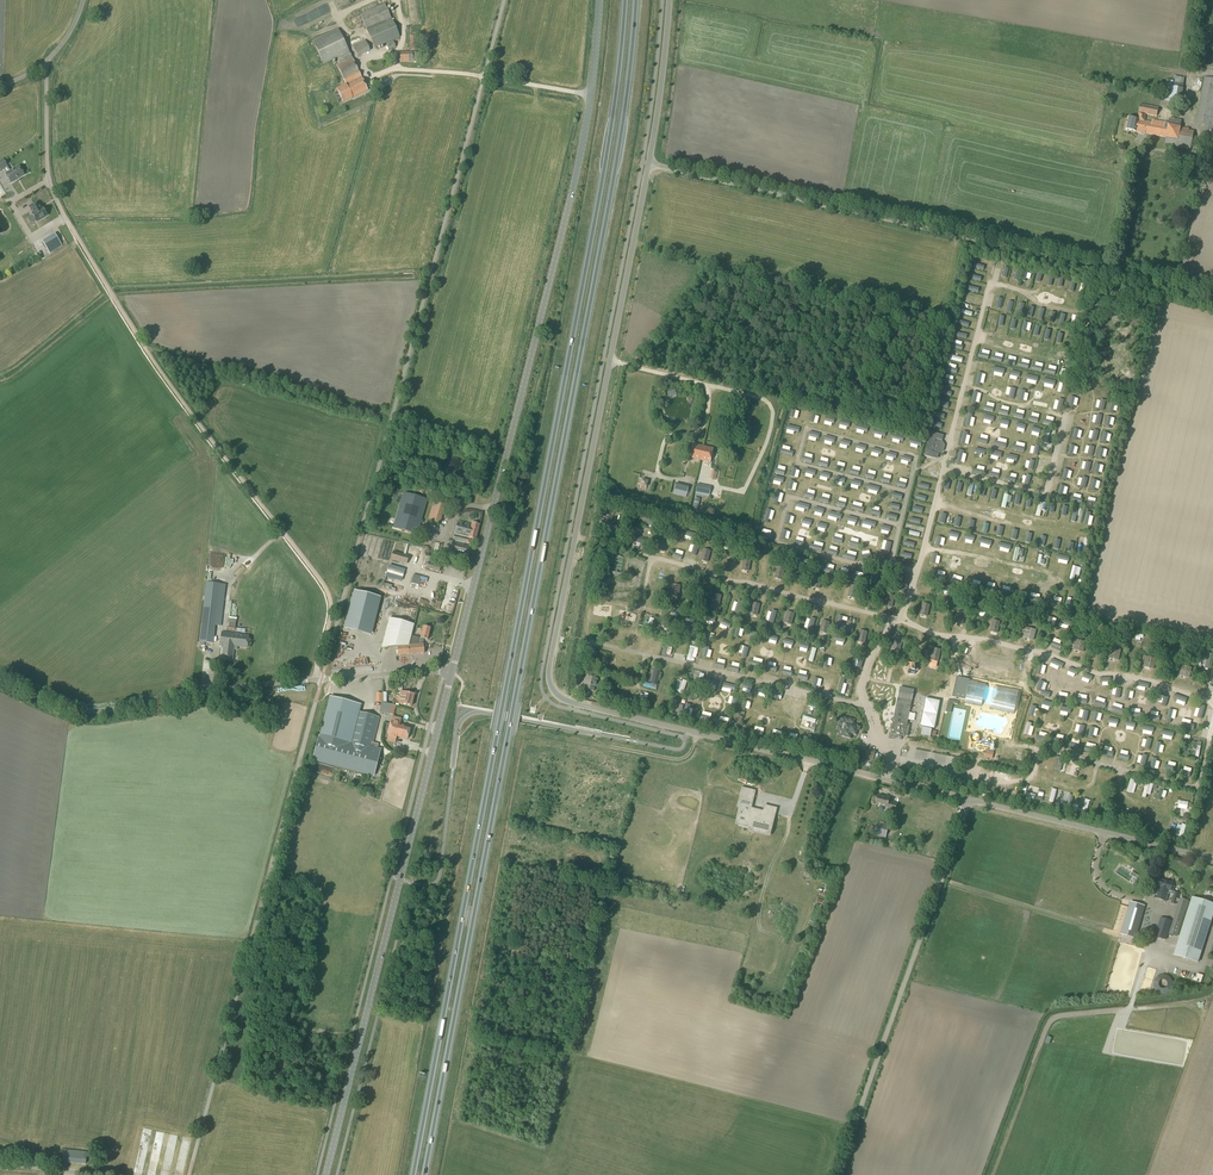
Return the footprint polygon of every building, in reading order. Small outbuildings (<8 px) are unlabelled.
[(375,49),(397,39),(400,38),(391,19),(385,4),(360,15),(367,30),(374,48),(375,48),(375,49)] [(337,65),(346,85),(337,89),(343,103),(353,98),(352,98),(368,90),(361,77),(338,29),(313,42),(324,64),(337,58),(339,64),(337,65)] [(357,57),(370,51),(365,40),(352,46),(357,57)] [(389,50),(396,47),(393,42),(387,45),(389,50)] [(1209,66),(1211,65),(1212,65),(1212,64),(1212,49),(1212,48),(1210,48),(1207,48),(1205,48),(1204,49),(1202,50),(1200,52),(1199,54),(1199,57),(1199,59),(1200,61),(1202,63),(1203,64),(1205,65),(1206,66),(1208,66),(1209,66)] [(412,53),(412,52),(400,52),(400,63),(413,63),(420,62),(420,52),(412,53)] [(1183,89),(1185,78),(1174,76),(1173,81),(1166,80),(1162,101),(1169,102),(1168,108),(1181,111),(1182,105),(1180,105),(1182,98),(1183,89)] [(1212,136),(1212,79),(1204,77),(1196,124),(1205,125),(1203,136),(1212,137),(1212,136)] [(1157,117),(1158,108),(1141,104),(1139,113),(1137,120),(1128,118),(1125,130),(1136,132),(1145,134),(1165,137),(1165,138),(1166,138),(1164,145),(1190,150),(1194,131),(1189,130),(1189,128),(1185,127),(1185,128),(1180,127),(1182,120),(1169,118),(1169,123),(1165,122),(1152,120),(1152,122),(1145,121),(1146,115),(1157,117)] [(24,175),(19,166),(10,171),(3,160),(0,162),(0,168),(2,167),(6,174),(5,174),(11,183),(24,175)] [(39,207),(39,206),(37,202),(29,207),(33,213),(32,214),(36,221),(47,215),(43,208),(40,209),(39,207)] [(50,254),(63,247),(55,234),(42,242),(50,254)] [(974,263),(973,268),(983,271),(984,265),(974,263)] [(1057,290),(1058,282),(1051,280),(1049,288),(1057,290)] [(1001,295),(995,294),(992,307),(997,309),(1001,295)] [(1012,298),(1006,297),(1003,311),(1009,312),(1012,298)] [(988,312),(984,326),(990,327),(993,314),(988,312)] [(1035,324),(1031,338),(1036,339),(1039,326),(1035,324)] [(1060,334),(1057,346),(1062,347),(1065,335),(1060,334)] [(1059,398),(1056,410),(1061,412),(1064,399),(1059,398)] [(1025,425),(1023,433),(1030,434),(1032,427),(1025,425)] [(1051,430),(1046,429),(1042,443),(1048,444),(1051,430)] [(937,460),(939,454),(943,452),(945,445),(942,441),(944,435),(931,432),(925,456),(937,460)] [(700,460),(703,446),(694,444),(690,458),(700,460)] [(710,462),(713,449),(703,446),(700,460),(710,462)] [(421,465),(423,457),(411,454),(409,462),(421,465)] [(1042,461),(1039,474),(1044,475),(1047,462),(1042,461)] [(687,495),(689,486),(676,483),(674,492),(687,495)] [(710,495),(712,487),(697,484),(696,488),(696,489),(696,492),(699,493),(710,495)] [(436,495),(438,492),(425,485),(424,487),(436,495)] [(423,495),(426,489),(420,486),(417,491),(423,495)] [(417,535),(427,500),(403,493),(393,528),(417,535)] [(440,523),(445,506),(433,503),(429,520),(430,520),(430,522),(432,522),(432,521),(440,523)] [(1066,522),(1069,508),(1064,507),(1061,521),(1066,522)] [(842,515),(829,512),(828,517),(841,520),(842,515)] [(1091,513),(1086,512),(1083,526),(1088,527),(1091,513)] [(643,517),(642,523),(654,526),(656,520),(643,517)] [(471,525),(458,521),(449,555),(466,559),(470,545),(467,544),(468,538),(476,540),(479,525),(472,523),(471,525)] [(688,529),(684,538),(691,542),(695,532),(688,529)] [(652,544),(637,539),(635,544),(651,549),(652,544)] [(1085,539),(1081,556),(1086,557),(1090,540),(1085,539)] [(723,540),(722,546),(735,548),(736,543),(723,540)] [(778,550),(771,548),(768,559),(775,561),(778,550)] [(406,565),(409,556),(404,554),(393,551),(390,561),(406,565)] [(795,563),(812,567),(813,561),(796,557),(795,563)] [(439,572),(441,566),(428,563),(426,569),(439,572)] [(657,570),(656,576),(665,577),(665,582),(667,583),(669,571),(657,570)] [(906,593),(910,575),(902,573),(897,591),(906,593)] [(418,585),(420,576),(413,575),(411,583),(418,585)] [(225,585),(207,583),(200,641),(213,643),(215,625),(221,625),(225,585)] [(955,589),(941,586),(940,591),(954,594),(955,589)] [(344,629),(371,636),(381,598),(353,591),(344,629)] [(990,605),(992,599),(976,595),(975,601),(990,605)] [(685,601),(684,608),(701,612),(702,605),(685,601)] [(734,613),(740,615),(743,602),(737,601),(734,613)] [(1000,603),(998,608),(1010,611),(1011,606),(1000,603)] [(769,623),(774,624),(777,611),(771,610),(769,623)] [(1054,616),(1048,614),(1046,625),(1052,626),(1054,616)] [(652,632),(655,618),(649,617),(646,631),(652,632)] [(807,631),(812,632),(815,618),(810,617),(807,631)] [(420,638),(411,636),(414,625),(389,619),(381,648),(397,647),(398,655),(424,653),(423,645),(421,644),(423,639),(427,640),(430,629),(423,627),(420,638)] [(1061,619),(1060,624),(1073,628),(1074,622),(1061,619)] [(1116,628),(1101,625),(1099,631),(1114,634),(1116,628)] [(669,626),(662,632),(666,638),(673,632),(669,626)] [(631,630),(627,644),(632,645),(634,638),(637,638),(639,632),(631,630)] [(862,631),(860,643),(868,645),(871,632),(862,631)] [(221,632),(220,646),(223,647),(221,660),(232,661),(234,649),(237,649),(237,647),(247,648),(249,636),(239,635),(239,634),(221,632)] [(897,637),(894,649),(901,651),(904,639),(897,637)] [(683,653),(687,653),(689,643),(680,642),(678,656),(683,656),(683,653)] [(817,648),(812,647),(809,663),(814,664),(817,648)] [(1212,655),(1206,654),(1203,668),(1208,670),(1212,655)] [(831,657),(826,656),(823,667),(829,668),(831,657)] [(918,672),(918,664),(906,664),(906,673),(914,673),(914,672),(918,672)] [(650,685),(656,686),(659,671),(653,669),(650,685)] [(595,687),(597,679),(590,677),(591,673),(585,672),(582,682),(586,683),(584,689),(593,691),(594,686),(595,687)] [(701,686),(704,674),(698,673),(696,685),(701,686)] [(1039,675),(1039,686),(1051,686),(1051,675),(1039,675)] [(956,677),(952,697),(965,700),(965,703),(973,705),(981,707),(981,706),(989,708),(997,710),(997,711),(1005,712),(1005,713),(1014,714),(1019,690),(1011,688),(1011,689),(1002,687),(994,685),(994,686),(986,684),(978,682),(970,680),(970,679),(956,677)] [(826,684),(826,688),(830,688),(831,679),(823,678),(822,683),(826,684)] [(845,679),(840,678),(836,694),(842,696),(845,679)] [(678,679),(675,692),(682,693),(685,680),(678,679)] [(614,683),(607,681),(604,695),(611,696),(614,683)] [(1092,698),(1095,687),(1083,683),(1079,694),(1092,698)] [(908,737),(910,725),(907,724),(912,701),(914,690),(900,687),(897,699),(893,723),(892,723),(890,734),(905,737),(905,736),(908,737)] [(1074,699),(1077,688),(1071,687),(1068,697),(1074,699)] [(409,694),(401,692),(400,697),(396,696),(395,701),(398,702),(398,703),(411,706),(414,695),(413,695),(413,694),(413,693),(410,692),(409,693),(409,694)] [(1148,706),(1151,693),(1146,692),(1143,705),(1148,706)] [(382,694),(382,703),(380,710),(379,712),(386,714),(393,716),(396,706),(386,704),(386,693),(382,693),(382,694)] [(638,708),(643,709),(647,694),(641,693),(638,708)] [(787,709),(792,710),(795,698),(789,696),(787,709)] [(373,743),(380,717),(360,712),(362,705),(329,697),(320,735),(319,735),(312,761),(369,776),(374,777),(381,749),(377,748),(378,744),(373,743)] [(958,705),(958,702),(948,700),(946,712),(951,713),(953,704),(958,705)] [(730,702),(727,716),(732,717),(735,703),(730,702)] [(736,718),(742,719),(745,705),(739,704),(736,718)] [(1162,709),(1155,709),(1155,713),(1167,715),(1168,705),(1162,704),(1162,709)] [(1190,712),(1190,723),(1198,723),(1198,712),(1190,712)] [(400,723),(401,719),(393,717),(391,721),(390,721),(386,736),(387,737),(386,741),(395,743),(397,736),(407,739),(410,728),(400,725),(400,723)] [(860,730),(860,727),(859,726),(859,725),(849,723),(851,719),(840,717),(838,726),(837,731),(842,732),(841,737),(851,739),(852,734),(856,735),(857,730),(860,730)] [(993,722),(992,730),(1002,732),(1003,724),(993,722)] [(1014,737),(1024,737),(1024,733),(1019,733),(1020,728),(1014,728),(1014,737)] [(764,732),(751,729),(749,734),(763,737),(764,732)] [(874,760),(876,752),(852,746),(850,755),(874,760)] [(986,752),(985,759),(992,760),(994,754),(986,752)] [(1130,778),(1127,793),(1132,794),(1136,779),(1130,778)] [(1147,782),(1143,796),(1149,797),(1152,783),(1147,782)] [(1161,785),(1157,799),(1162,800),(1166,786),(1161,785)] [(739,807),(735,824),(749,827),(748,830),(770,836),(777,807),(764,804),(763,810),(751,807),(756,790),(741,786),(736,807),(739,807)] [(1024,791),(1023,797),(1034,799),(1036,794),(1024,791)] [(1064,808),(1070,809),(1073,795),(1067,794),(1064,808)] [(896,810),(897,804),(889,801),(890,798),(878,795),(876,805),(887,807),(887,808),(896,810)] [(1058,805),(1064,807),(1067,797),(1060,795),(1058,805)] [(1081,812),(1086,813),(1090,800),(1084,798),(1081,812)] [(1131,812),(1125,810),(1122,824),(1127,825),(1131,812)] [(886,839),(889,825),(877,822),(874,836),(886,839)] [(1176,837),(1183,838),(1186,825),(1180,823),(1176,837)] [(1180,893),(1175,892),(1173,891),(1175,887),(1173,886),(1173,883),(1159,879),(1156,887),(1157,887),(1154,898),(1166,902),(1169,893),(1173,895),(1171,903),(1176,905),(1180,893)] [(1192,897),(1173,956),(1197,963),(1212,914),(1212,904),(1192,897)] [(1177,937),(1189,901),(1180,898),(1169,934),(1177,937)] [(1138,930),(1143,914),(1145,907),(1134,903),(1127,927),(1138,930)] [(1166,940),(1172,921),(1160,918),(1154,936),(1166,940)]
